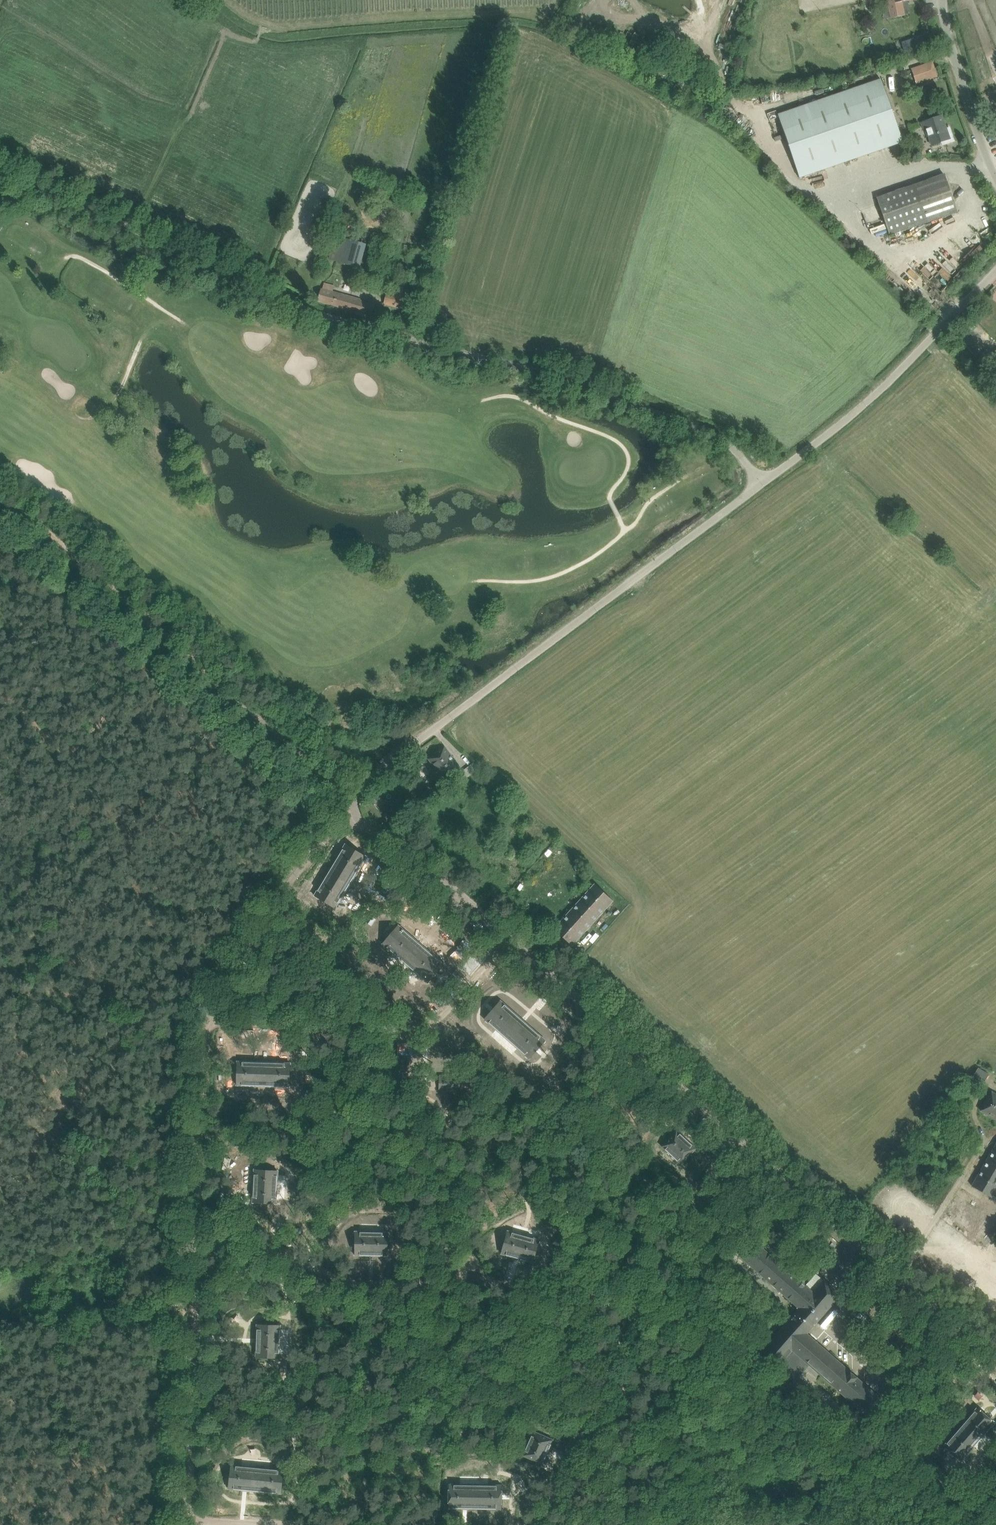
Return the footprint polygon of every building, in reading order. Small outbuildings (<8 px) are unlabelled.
[(892,18),(904,15),(901,2),(911,0),(888,0),(892,18)] [(627,47),(636,52),(642,42),(623,32),(620,37),(629,42),(627,47)] [(923,36),(902,43),(905,51),(926,44),(923,36)] [(911,70),(916,82),(936,75),(932,63),(911,70)] [(903,142),(881,79),(778,114),(800,178),(903,142)] [(926,128),(932,145),(942,142),(945,144),(946,144),(954,141),(950,128),(945,130),(943,125),(945,124),(942,115),(921,123),(923,129),(926,128)] [(917,189),(878,202),(890,235),(958,212),(945,175),(937,178),(938,181),(917,189)] [(342,237),(336,261),(346,264),(353,240),(344,238),(342,237)] [(321,291),(318,301),(358,312),(358,310),(372,314),(375,305),(361,301),(361,299),(333,291),(323,289),(322,288),(321,291)] [(388,293),(388,294),(385,304),(408,310),(411,299),(388,293)] [(955,338),(963,346),(974,334),(966,327),(955,338)] [(988,350),(979,359),(986,366),(995,357),(988,350)] [(429,759),(445,780),(461,768),(445,747),(429,759)] [(464,770),(458,775),(463,781),(469,777),(464,770)] [(451,781),(455,785),(460,781),(456,777),(451,781)] [(440,789),(428,798),(432,802),(443,794),(440,789)] [(315,895),(323,901),(335,908),(366,857),(346,844),(315,895)] [(593,885),(561,921),(554,929),(572,945),(579,938),(611,902),(593,885)] [(444,965),(398,925),(383,943),(428,983),(444,965)] [(485,1019),(530,1058),(546,1040),(501,1000),(485,1019)] [(238,1061),(237,1071),(237,1085),(290,1086),(291,1063),(238,1061)] [(978,1067),(971,1078),(982,1085),(989,1073),(978,1067)] [(440,1090),(458,1091),(458,1076),(441,1075),(440,1090)] [(995,1120),(995,1093),(991,1090),(980,1111),(995,1120)] [(662,1146),(674,1157),(681,1164),(696,1148),(677,1130),(662,1146)] [(985,1163),(995,1170),(995,1144),(985,1163)] [(972,1186),(993,1198),(995,1193),(995,1170),(985,1163),(972,1186)] [(254,1169),(253,1203),(276,1205),(278,1170),(254,1169)] [(817,1231),(826,1239),(830,1235),(821,1227),(817,1231)] [(508,1229),(502,1253),(534,1262),(540,1238),(508,1229)] [(355,1232),(355,1256),(388,1256),(389,1232),(355,1232)] [(755,1241),(749,1249),(741,1258),(798,1308),(756,1356),(771,1370),(774,1367),(792,1383),(808,1365),(869,1418),(884,1401),(807,1333),(841,1294),(824,1279),(823,1281),(816,1274),(806,1285),(755,1241)] [(607,1270),(619,1277),(625,1267),(619,1264),(617,1266),(612,1263),(607,1270)] [(258,1322),(256,1357),(280,1358),(281,1323),(258,1322)] [(971,1415),(944,1445),(962,1460),(988,1430),(994,1422),(977,1407),(971,1415)] [(533,1431),(523,1456),(542,1464),(552,1440),(533,1431)] [(230,1466),(228,1489),(282,1494),(284,1470),(230,1466)] [(502,1485),(448,1486),(448,1509),(503,1508),(502,1485)]
